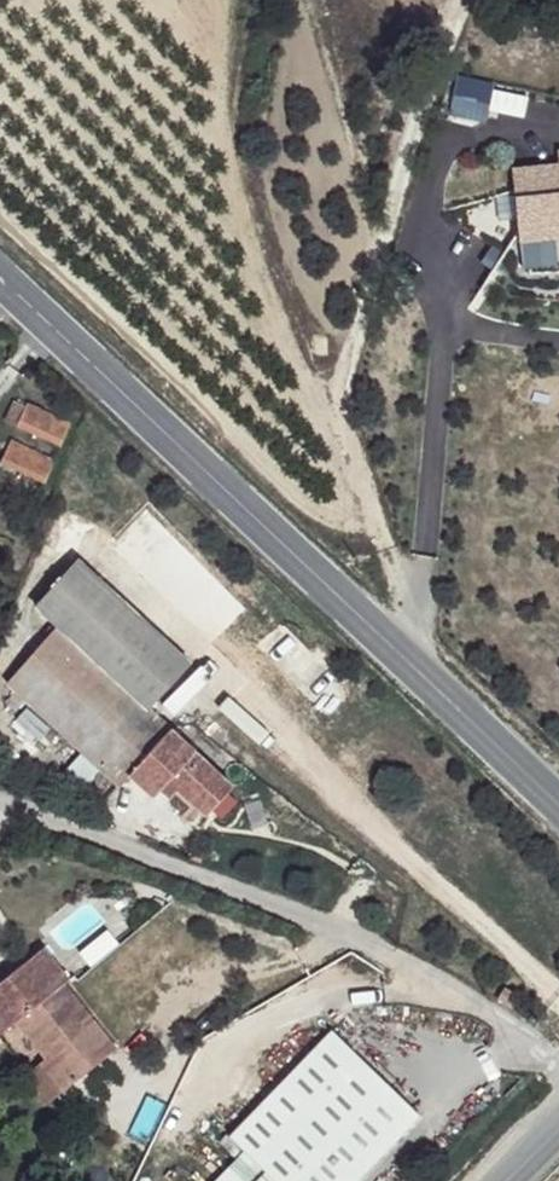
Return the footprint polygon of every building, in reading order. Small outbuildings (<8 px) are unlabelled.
[(499,164),(511,219),(558,208),(558,151),(499,164)] [(28,408),(16,399),(7,425),(18,430),(28,408)] [(77,424),(28,408),(18,430),(64,451),(77,424)] [(59,464),(11,443),(4,466),(35,480),(50,484),(59,464)] [(50,484),(35,480),(30,493),(42,499),(50,484)] [(182,648),(55,568),(24,618),(42,632),(150,699),(182,648)] [(150,699),(42,632),(2,696),(119,774),(132,761),(164,710),(150,699)] [(245,763),(164,710),(132,761),(165,782),(176,764),(227,795),(245,763)] [(15,1008),(59,972),(35,938),(0,966),(0,1018),(15,1008)] [(64,1077),(107,1038),(59,972),(15,1008),(39,1041),(64,1077)] [(15,1008),(0,1018),(0,1049),(11,1064),(39,1041),(15,1008)] [(333,1031),(229,1144),(245,1159),(265,1179),(263,1180),(361,1180),(425,1114),(333,1031)] [(39,1041),(11,1064),(40,1097),(64,1077),(39,1041)] [(265,1179),(245,1159),(221,1180),(263,1180),(265,1179)]
